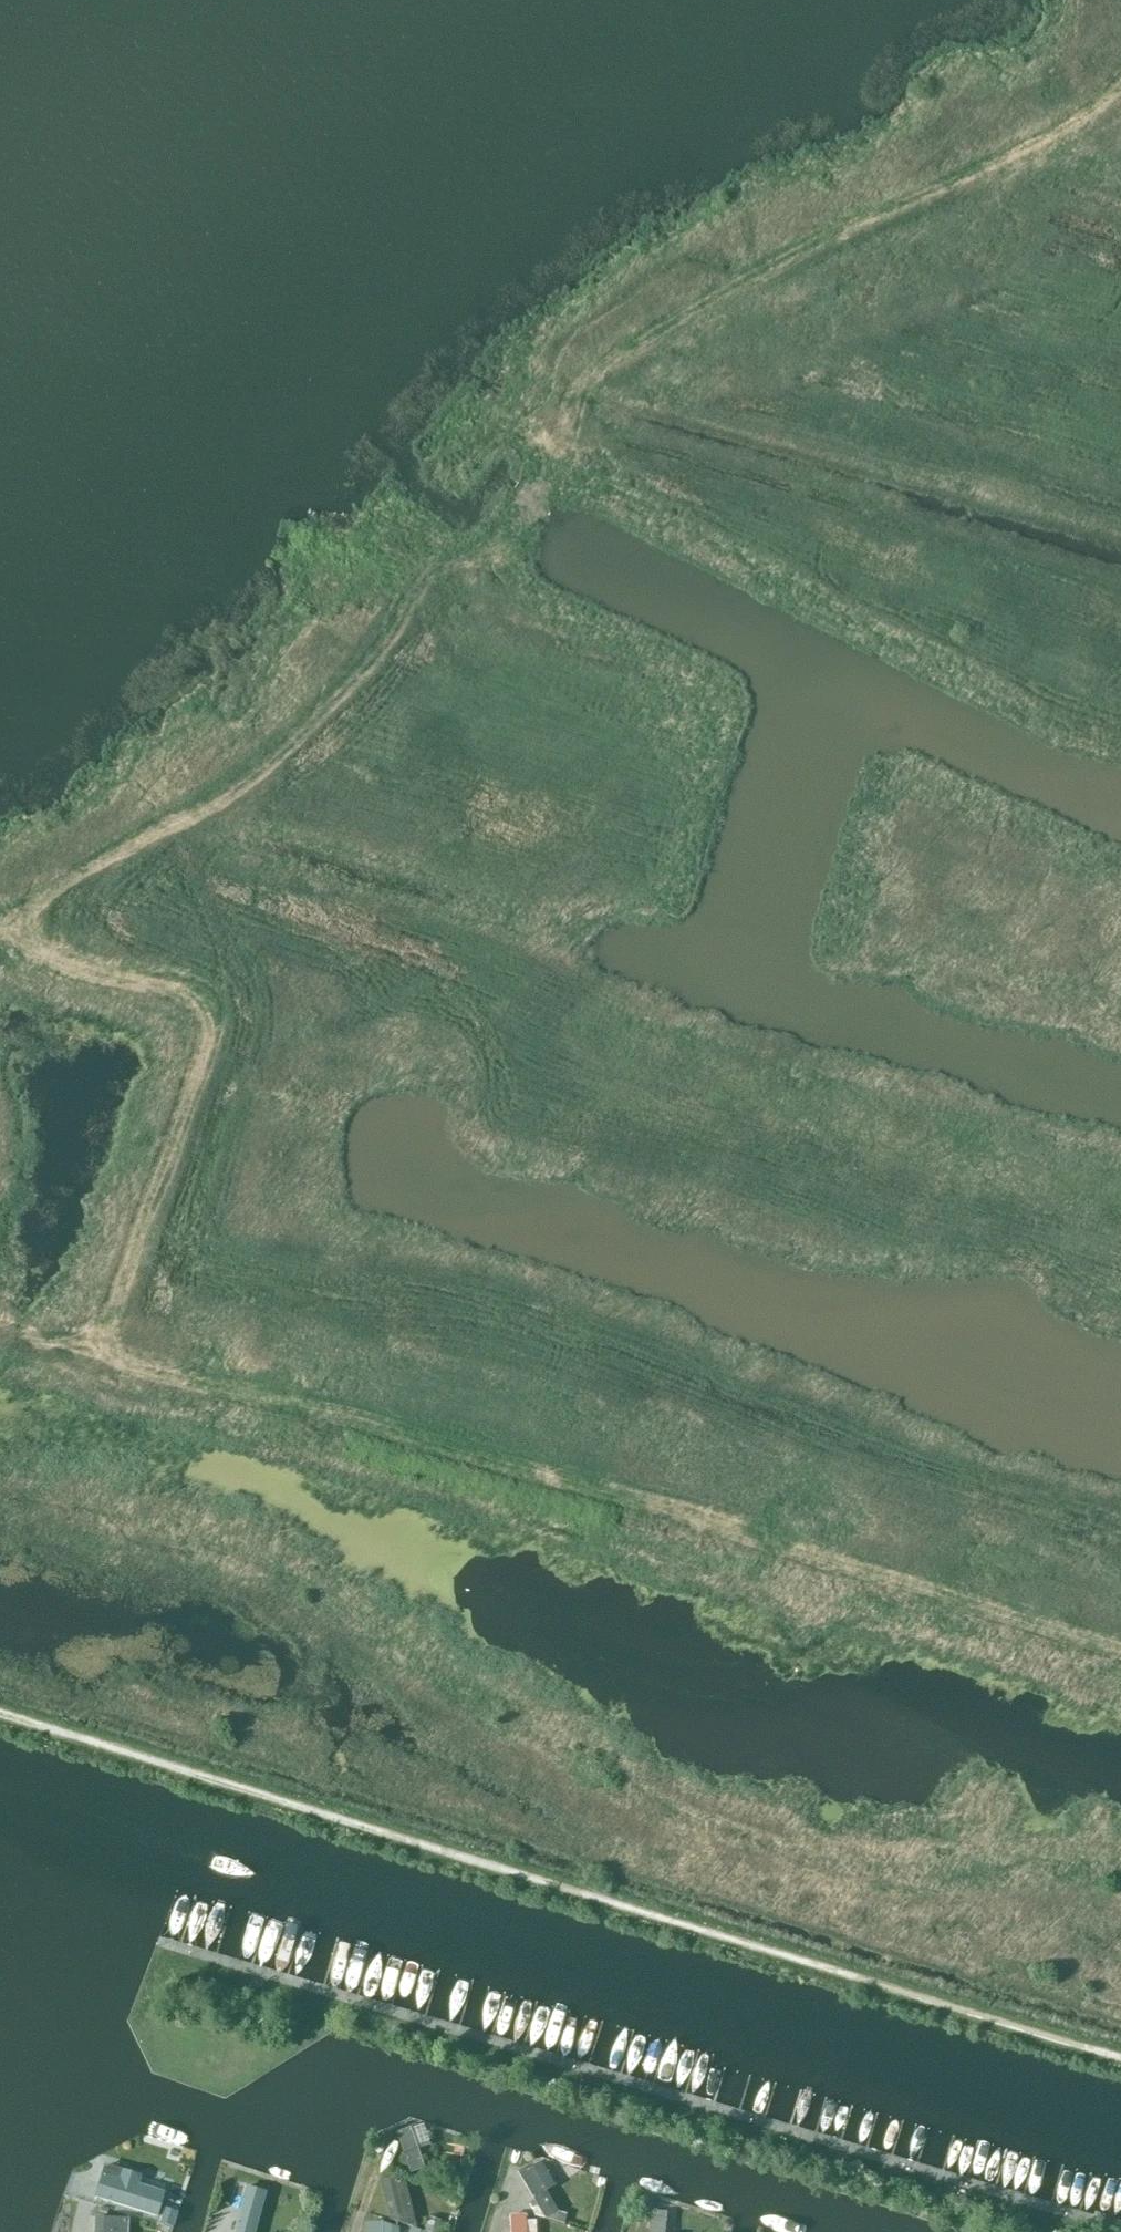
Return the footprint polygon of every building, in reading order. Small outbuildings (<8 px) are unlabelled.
[(409,2127),(395,2132),(409,2174),(423,2169),(409,2127)] [(142,2214),(144,2160),(112,2159),(110,2213),(142,2214)] [(530,2163),(516,2172),(533,2200),(529,2203),(532,2208),(536,2205),(544,2218),(564,2225),(568,2215),(556,2212),(555,2212),(557,2210),(545,2190),(554,2185),(540,2162),(531,2166),(530,2163)] [(399,2178),(380,2182),(388,2221),(399,2223),(416,2230),(406,2186),(399,2178)] [(231,2231),(251,2231),(251,2217),(246,2217),(246,2188),(231,2188),(231,2231)] [(665,2212),(650,2211),(648,2231),(664,2231),(665,2212)] [(508,2214),(509,2231),(526,2231),(525,2214),(508,2214)] [(128,2218),(93,2217),(92,2231),(127,2231),(128,2218)] [(365,2231),(398,2231),(398,2229),(382,2222),(365,2223),(365,2231)]
